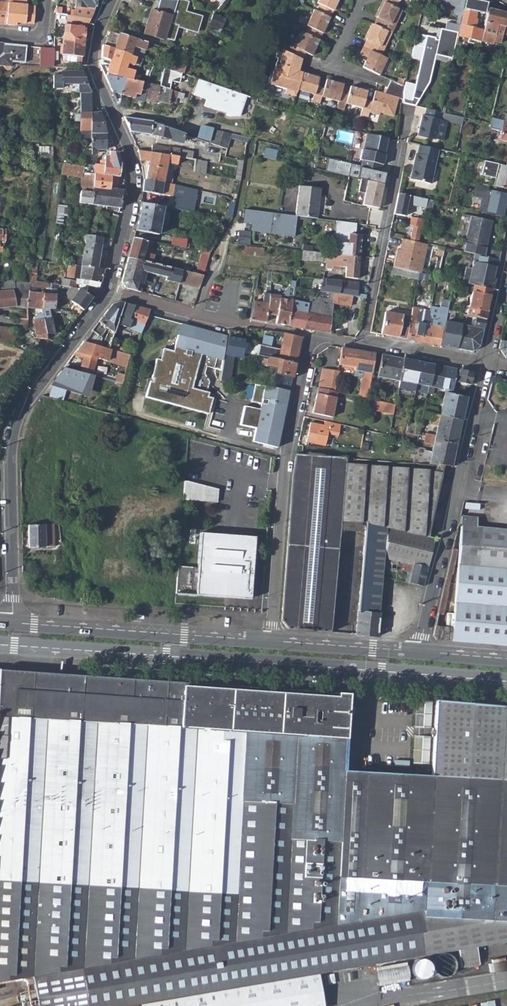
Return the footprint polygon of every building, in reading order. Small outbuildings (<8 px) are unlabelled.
[(6,25),(8,0),(6,0),(5,2),(0,2),(0,24),(6,25)] [(6,25),(17,26),(17,23),(34,23),(36,6),(10,3),(10,0),(8,0),(6,25)] [(71,0),(75,1),(75,6),(92,9),(93,6),(95,6),(96,0),(71,0)] [(142,33),(162,40),(163,38),(172,41),(175,33),(173,32),(175,25),(177,26),(196,32),(201,17),(185,12),(188,0),(160,0),(155,11),(150,9),(142,33)] [(315,4),(319,5),(316,10),(330,17),(338,0),(317,0),(315,4)] [(437,3),(454,7),(452,15),(457,16),(455,25),(446,23),(444,30),(457,33),(461,16),(464,0),(437,0),(437,3)] [(455,40),(479,45),(481,38),(483,29),(475,27),(476,23),(474,23),(475,19),(471,18),(473,11),(484,13),(486,2),(474,0),(464,0),(461,16),(457,33),(455,40)] [(380,11),(374,24),(392,33),(402,10),(397,8),(382,1),(378,10),(380,11)] [(57,6),(56,13),(67,15),(90,18),(92,13),(57,6)] [(313,9),(305,26),(308,28),(305,33),(320,40),(330,17),(316,10),(313,9)] [(479,48),(494,51),(496,42),(500,42),(502,34),(506,34),(506,14),(487,9),(483,29),(481,38),(479,45),(479,48)] [(213,12),(210,23),(213,24),(222,27),(223,23),(225,17),(213,12)] [(67,15),(66,20),(80,22),(80,20),(87,23),(90,18),(67,15)] [(225,17),(223,23),(230,25),(232,19),(225,17)] [(370,35),(363,47),(381,56),(392,33),(374,24),(372,23),(367,33),(370,35)] [(213,24),(211,31),(220,34),(222,27),(213,24)] [(64,26),(64,38),(83,39),(84,29),(82,29),(82,27),(64,26)] [(109,29),(104,45),(113,48),(113,49),(129,54),(132,46),(143,50),(146,42),(109,29)] [(455,40),(457,33),(444,30),(440,29),(438,41),(434,40),(434,38),(425,36),(423,47),(413,45),(410,59),(420,61),(415,85),(405,83),(404,87),(401,100),(401,102),(408,104),(410,98),(417,100),(428,83),(435,55),(451,58),(455,40)] [(289,46),(286,52),(302,60),(305,53),(312,57),(320,40),(305,33),(301,31),(293,47),(289,46)] [(423,47),(425,36),(415,34),(413,45),(423,47)] [(64,38),(62,55),(81,56),(83,39),(64,38)] [(10,66),(11,61),(26,62),(27,45),(0,43),(0,65),(10,66)] [(102,44),(101,57),(109,59),(106,72),(136,81),(137,77),(133,76),(134,72),(125,69),(127,60),(133,64),(139,66),(142,59),(140,58),(129,54),(113,49),(113,48),(104,45),(102,44)] [(132,46),(129,54),(140,58),(143,50),(132,46)] [(40,47),(38,67),(51,67),(53,48),(40,47)] [(363,47),(359,55),(368,59),(363,68),(379,75),(387,59),(381,56),(363,47)] [(166,60),(163,66),(181,72),(183,66),(166,60)] [(276,61),(268,87),(285,92),(285,96),(294,98),(296,91),(301,75),(290,72),(292,65),(276,61)] [(53,87),(63,87),(63,82),(78,82),(77,92),(81,92),(91,92),(87,83),(81,71),(62,70),(62,75),(53,75),(53,87)] [(106,72),(104,75),(112,91),(148,101),(148,102),(160,106),(161,102),(173,106),(176,97),(181,99),(183,94),(136,81),(106,72)] [(301,75),(296,91),(316,97),(313,104),(318,105),(320,98),(322,91),(317,89),(319,81),(301,75)] [(370,104),(368,114),(380,117),(381,114),(393,118),(398,99),(401,100),(404,87),(402,86),(396,83),(392,81),(384,96),(373,93),(370,104)] [(322,91),(320,98),(339,103),(337,110),(342,111),(344,105),(346,97),(340,95),(343,87),(324,82),(322,91)] [(229,89),(225,99),(246,107),(247,102),(249,96),(229,89)] [(346,97),(344,105),(363,110),(361,117),(366,119),(368,114),(370,104),(365,103),(367,94),(349,89),(346,97)] [(91,92),(81,92),(80,140),(92,142),(91,132),(105,131),(99,111),(91,111),(91,92)] [(249,96),(247,102),(255,104),(257,99),(249,96)] [(436,138),(443,140),(446,128),(438,126),(440,119),(447,120),(462,124),(463,117),(442,112),(440,112),(426,108),(424,116),(422,115),(417,135),(435,139),(436,138)] [(153,119),(123,117),(129,131),(150,134),(153,120),(153,119)] [(488,128),(499,131),(497,140),(506,142),(506,121),(491,117),(489,123),(488,128)] [(440,119),(438,126),(446,128),(447,120),(440,119)] [(153,120),(150,134),(170,139),(170,141),(181,144),(183,133),(153,120)] [(324,139),(354,143),(356,129),(325,126),(324,139)] [(463,126),(462,133),(470,135),(471,128),(463,126)] [(209,142),(209,143),(226,147),(228,132),(212,129),(209,142)] [(82,167),(81,173),(93,175),(118,176),(121,164),(117,152),(110,151),(110,157),(104,156),(104,161),(101,160),(100,165),(96,164),(96,157),(97,157),(102,154),(102,152),(97,152),(97,149),(105,149),(105,131),(91,132),(92,142),(92,152),(86,152),(84,167),(82,167)] [(364,136),(361,151),(359,150),(356,160),(360,162),(359,166),(359,168),(373,171),(378,172),(379,166),(382,167),(384,156),(382,156),(387,139),(365,134),(364,136)] [(152,144),(151,150),(178,155),(179,149),(152,144)] [(413,153),(408,178),(429,183),(436,149),(417,144),(415,153),(413,153)] [(276,159),(279,150),(266,147),(264,156),(276,159)] [(181,148),(180,155),(193,157),(194,151),(181,148)] [(318,148),(315,159),(321,161),(324,149),(318,148)] [(151,150),(137,150),(139,160),(149,159),(145,177),(163,182),(167,163),(180,166),(192,168),(194,159),(178,155),(151,150)] [(382,185),(384,177),(372,174),(373,171),(359,168),(359,166),(327,158),(324,171),(349,177),(351,177),(379,184),(382,185)] [(477,158),(476,164),(492,168),(494,162),(477,158)] [(197,159),(195,169),(206,171),(208,161),(197,159)] [(492,168),(488,184),(493,185),(499,163),(494,162),(492,168)] [(493,186),(506,189),(506,165),(499,163),(493,185),(493,186)] [(63,166),(62,173),(81,175),(80,186),(92,187),(93,175),(81,173),(82,167),(63,166)] [(93,175),(92,187),(120,190),(121,177),(118,176),(93,175)] [(145,177),(143,177),(142,191),(160,195),(161,193),(171,196),(174,184),(163,182),(145,177)] [(357,187),(357,190),(364,191),(362,199),(361,201),(374,204),(379,184),(351,177),(349,185),(357,187)] [(80,186),(79,203),(90,204),(92,187),(80,186)] [(301,186),(296,216),(317,218),(322,189),(301,186)] [(92,187),(90,204),(120,208),(123,190),(120,190),(92,187)] [(355,197),(362,199),(364,191),(357,190),(355,197)] [(398,193),(393,214),(404,216),(406,204),(426,208),(427,200),(398,193)] [(176,200),(174,208),(188,210),(190,202),(176,200)] [(226,216),(231,217),(235,203),(229,201),(226,216)] [(140,216),(135,230),(158,234),(162,212),(163,206),(141,202),(140,216)] [(481,203),(480,210),(493,213),(495,206),(481,203)] [(59,204),(57,221),(63,222),(65,206),(59,204)] [(250,231),(293,236),(296,216),(244,209),(242,223),(251,224),(250,231)] [(411,216),(410,224),(413,225),(410,240),(418,241),(423,219),(411,216)] [(470,219),(462,252),(473,254),(499,260),(501,252),(485,248),(490,224),(470,219)] [(353,228),(352,233),(354,233),(355,223),(336,221),(334,243),(337,243),(334,242),(336,227),(353,228)] [(336,254),(359,256),(361,234),(354,233),(352,233),(353,228),(336,227),(334,242),(337,243),(336,254)] [(82,246),(80,266),(97,267),(100,245),(93,244),(94,236),(83,234),(82,246)] [(171,237),(170,245),(184,248),(186,240),(171,237)] [(133,238),(128,256),(141,260),(143,252),(146,241),(133,238)] [(236,245),(248,246),(249,239),(237,238),(236,245)] [(397,249),(394,267),(418,272),(420,264),(424,264),(429,244),(418,241),(410,240),(403,238),(401,250),(397,249)] [(146,241),(143,252),(149,253),(152,242),(147,240),(146,241)] [(359,256),(336,254),(301,250),(301,259),(325,261),(325,265),(341,267),(345,267),(344,277),(357,278),(358,269),(359,256)] [(202,252),(195,273),(203,275),(209,254),(202,252)] [(464,268),(461,282),(473,285),(492,290),(499,260),(473,254),(470,268),(468,268),(468,269),(464,268)] [(128,256),(121,282),(124,287),(141,292),(146,272),(146,271),(141,269),(143,260),(141,260),(128,256)] [(359,256),(358,269),(364,270),(364,266),(371,267),(373,258),(359,256)] [(143,260),(141,269),(146,271),(146,272),(160,275),(159,280),(165,282),(165,280),(179,283),(182,270),(143,260)] [(68,264),(66,276),(79,278),(77,288),(79,288),(85,292),(86,286),(97,287),(103,268),(97,267),(80,266),(75,265),(68,264)] [(394,267),(392,274),(417,279),(419,272),(418,272),(394,267)] [(182,270),(179,283),(199,288),(203,275),(195,273),(182,270)] [(419,272),(417,279),(427,282),(429,275),(419,272)] [(14,307),(13,292),(15,292),(15,282),(11,282),(11,279),(3,280),(3,287),(3,292),(0,292),(0,308),(14,307)] [(63,279),(62,285),(69,287),(70,280),(63,279)] [(36,281),(30,280),(30,287),(45,288),(48,288),(48,283),(36,281)] [(321,283),(321,290),(356,295),(357,285),(339,283),(339,285),(331,284),(321,283)] [(473,285),(466,315),(473,316),(485,319),(492,290),(473,285)] [(30,287),(30,293),(29,308),(42,309),(42,314),(36,314),(36,316),(34,317),(35,338),(45,339),(44,333),(45,293),(45,288),(30,287)] [(74,287),(67,298),(71,300),(79,288),(77,288),(75,288),(74,287)] [(71,300),(70,301),(77,306),(74,310),(79,314),(92,297),(85,292),(79,288),(71,300)] [(253,301),(250,318),(266,321),(267,313),(268,304),(269,294),(270,290),(267,289),(266,292),(264,291),(262,303),(253,301)] [(280,295),(280,298),(293,300),(294,297),(294,294),(281,291),(280,295)] [(15,292),(13,292),(14,307),(29,308),(30,293),(15,292)] [(186,292),(183,303),(193,306),(197,294),(186,292)] [(51,293),(45,293),(44,333),(51,334),(52,310),(60,309),(58,293),(51,293)] [(308,303),(304,328),(327,332),(332,304),(350,306),(352,296),(333,293),(333,300),(327,298),(309,296),(308,303)] [(268,304),(267,313),(276,315),(276,323),(287,325),(290,308),(292,308),(293,300),(280,298),(280,295),(269,294),(268,304)] [(290,308),(287,325),(304,328),(308,303),(299,302),(300,298),(294,297),(293,300),(292,308),(290,308)] [(111,304),(83,340),(87,341),(98,345),(101,338),(100,337),(106,328),(109,330),(100,346),(106,348),(115,324),(119,315),(122,306),(124,302),(120,301),(111,304)] [(122,306),(119,315),(126,317),(130,319),(144,325),(151,310),(124,302),(122,306)] [(410,317),(406,339),(440,346),(447,310),(448,308),(440,307),(436,322),(435,322),(434,328),(433,327),(418,324),(419,319),(410,317)] [(447,310),(440,346),(471,352),(479,346),(485,319),(473,316),(470,327),(461,325),(464,314),(447,310)] [(385,312),(381,334),(406,339),(410,317),(385,312)] [(119,315),(115,324),(122,327),(126,317),(119,315)] [(130,319),(127,329),(141,334),(144,325),(130,319)] [(419,319),(418,324),(433,327),(431,321),(419,319)] [(178,335),(187,337),(190,326),(181,324),(178,335)] [(187,337),(178,335),(173,351),(163,348),(160,359),(156,358),(151,377),(153,378),(152,381),(149,381),(145,397),(208,414),(212,398),(207,397),(208,392),(206,392),(209,381),(204,373),(206,366),(222,370),(228,335),(190,326),(187,337)] [(4,328),(2,344),(10,346),(12,345),(12,328),(4,328)] [(106,328),(100,337),(101,338),(101,340),(103,341),(109,330),(106,328)] [(233,352),(242,353),(244,342),(245,332),(229,329),(228,335),(222,370),(220,381),(228,381),(233,352)] [(270,358),(294,363),(300,336),(284,332),(269,331),(267,341),(280,343),(279,349),(259,345),(257,355),(266,357),(270,358)] [(499,348),(505,358),(506,359),(506,341),(501,340),(499,348)] [(87,341),(80,367),(93,370),(96,359),(107,361),(108,357),(127,362),(129,355),(106,348),(100,346),(98,345),(87,341)] [(242,353),(250,354),(252,343),(244,342),(242,353)] [(341,347),(338,364),(353,367),(363,369),(362,378),(358,396),(367,398),(373,364),(375,353),(341,347)] [(375,353),(373,364),(379,365),(381,355),(375,353)] [(379,365),(376,377),(398,381),(402,359),(381,355),(379,365)] [(271,387),(288,390),(294,363),(270,358),(267,367),(275,369),(271,387)] [(398,381),(397,388),(414,391),(416,384),(420,362),(402,359),(398,381)] [(416,384),(414,391),(423,393),(424,389),(428,390),(429,387),(433,364),(420,362),(416,384)] [(433,364),(429,387),(433,387),(440,389),(444,367),(433,364)] [(53,380),(81,393),(88,373),(63,366),(53,380)] [(321,367),(317,387),(318,387),(334,391),(335,385),(326,383),(329,369),(321,367)] [(353,367),(352,376),(362,378),(363,369),(353,367)] [(444,367),(440,389),(451,391),(456,369),(444,367)] [(329,369),(326,383),(335,385),(338,371),(329,369)] [(458,369),(455,382),(468,385),(471,375),(469,372),(458,369)] [(255,428),(252,441),(276,448),(288,390),(271,387),(254,385),(251,402),(260,404),(259,409),(243,406),(239,425),(255,428)] [(53,386),(50,397),(52,398),(61,400),(62,400),(65,390),(53,386)] [(318,387),(312,412),(331,417),(337,391),(334,391),(318,387)] [(397,388),(396,395),(413,398),(414,391),(397,388)] [(425,406),(423,412),(431,413),(461,421),(466,398),(444,393),(439,413),(437,412),(437,409),(425,406)] [(372,400),(371,409),(381,411),(383,402),(372,400)] [(383,402),(381,411),(392,413),(394,404),(383,402)] [(427,428),(424,443),(432,445),(433,440),(455,445),(461,421),(431,413),(430,419),(438,421),(435,430),(427,428)] [(310,422),(306,441),(325,445),(329,427),(333,428),(334,423),(324,420),(323,425),(310,422)] [(408,423),(406,432),(417,435),(420,425),(408,423)] [(424,449),(422,456),(428,461),(428,464),(450,466),(455,445),(433,440),(432,445),(431,450),(424,449)] [(292,475),(280,622),(287,629),(329,633),(338,521),(364,523),(355,635),(376,637),(382,569),(382,558),(402,562),(427,568),(434,538),(427,537),(441,472),(344,464),(345,457),(295,453),(292,475)] [(187,481),(184,481),(182,500),(217,502),(218,489),(187,481)] [(431,636),(433,638),(436,641),(506,647),(506,518),(497,517),(498,505),(463,502),(457,525),(461,525),(453,627),(433,626),(432,633),(431,636)] [(43,525),(27,526),(28,548),(44,547),(43,525)] [(177,565),(175,593),(250,598),(254,536),(200,532),(197,567),(177,565)] [(61,553),(53,554),(55,572),(64,572),(63,568),(61,553)] [(382,558),(382,569),(400,571),(402,562),(382,558)] [(402,562),(400,571),(405,572),(410,574),(408,583),(423,587),(427,568),(402,562)] [(31,977),(35,1005),(124,1005),(142,1003),(319,973),(460,950),(478,947),(494,944),(506,942),(506,708),(471,705),(449,703),(436,702),(434,702),(429,778),(343,772),(348,695),(40,674),(0,671),(0,981),(31,977)] [(425,700),(423,725),(431,725),(433,700),(425,700)] [(478,947),(460,950),(462,967),(480,964),(478,947)] [(434,965),(435,971),(437,974),(440,977),(444,978),(449,978),(453,976),(456,973),(457,969),(458,966),(456,961),(452,957),(449,955),(445,955),(440,957),(436,960),(434,965)] [(377,969),(381,985),(411,978),(407,962),(377,969)] [(413,969),(413,973),(414,977),(417,980),(420,981),(424,982),(427,981),(430,978),(432,975),(432,971),(431,968),(429,965),(425,963),(421,962),(418,964),(415,966),(413,969)] [(142,1003),(142,1005),(324,1005),(319,973),(142,1003)]
